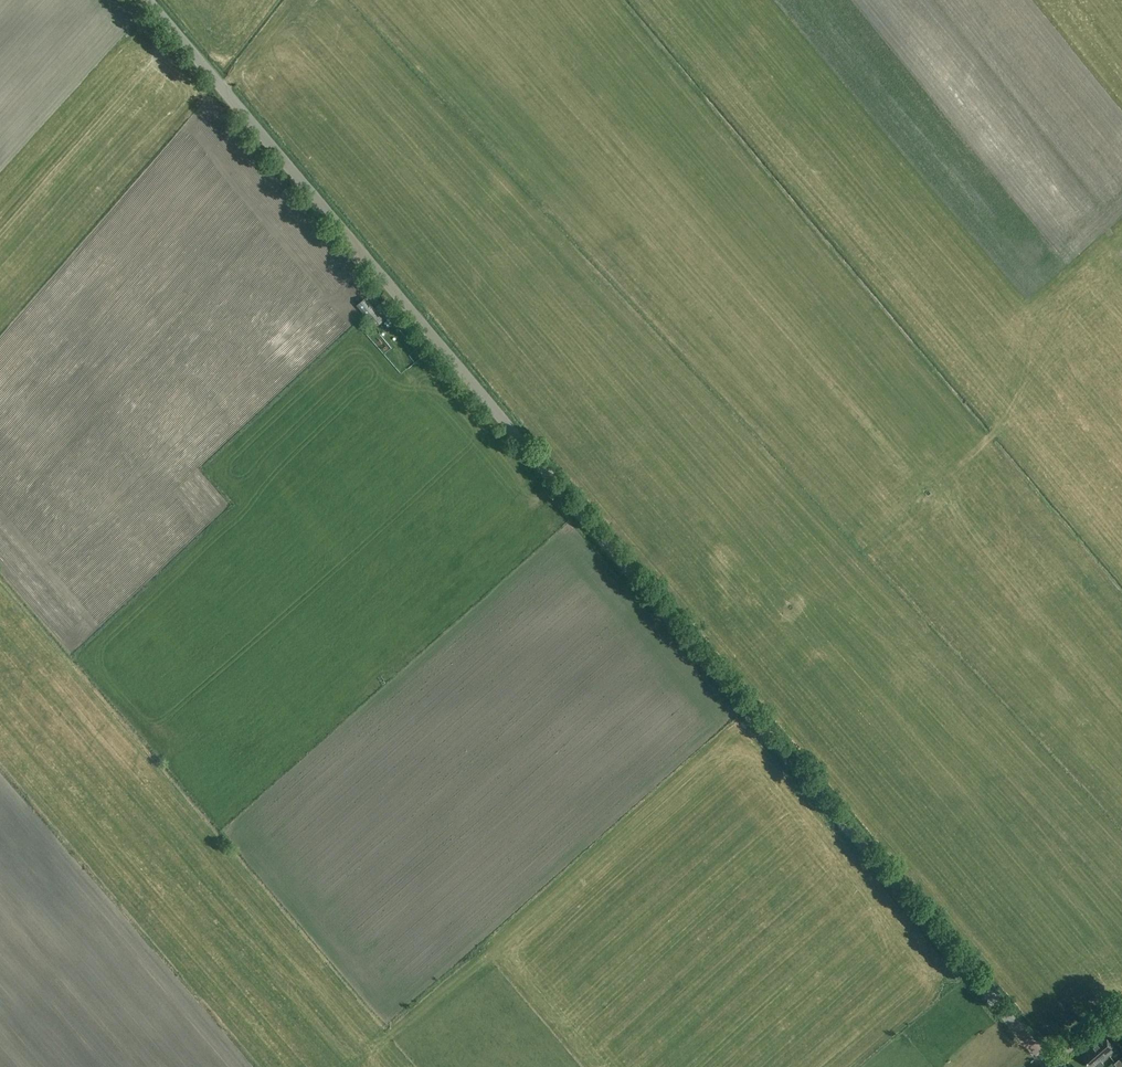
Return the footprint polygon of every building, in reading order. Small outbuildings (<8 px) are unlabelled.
[(357,305),(375,327),(383,320),(365,298),(357,305)] [(1104,1031),(1117,1021),(1121,1017),(1117,1011),(1099,1025),(1104,1031)] [(1094,1064),(1097,1066),(1100,1066),(1104,1064),(1102,1062),(1117,1049),(1104,1035),(1095,1043),(1096,1045),(1082,1056),(1091,1066),(1094,1064)]
